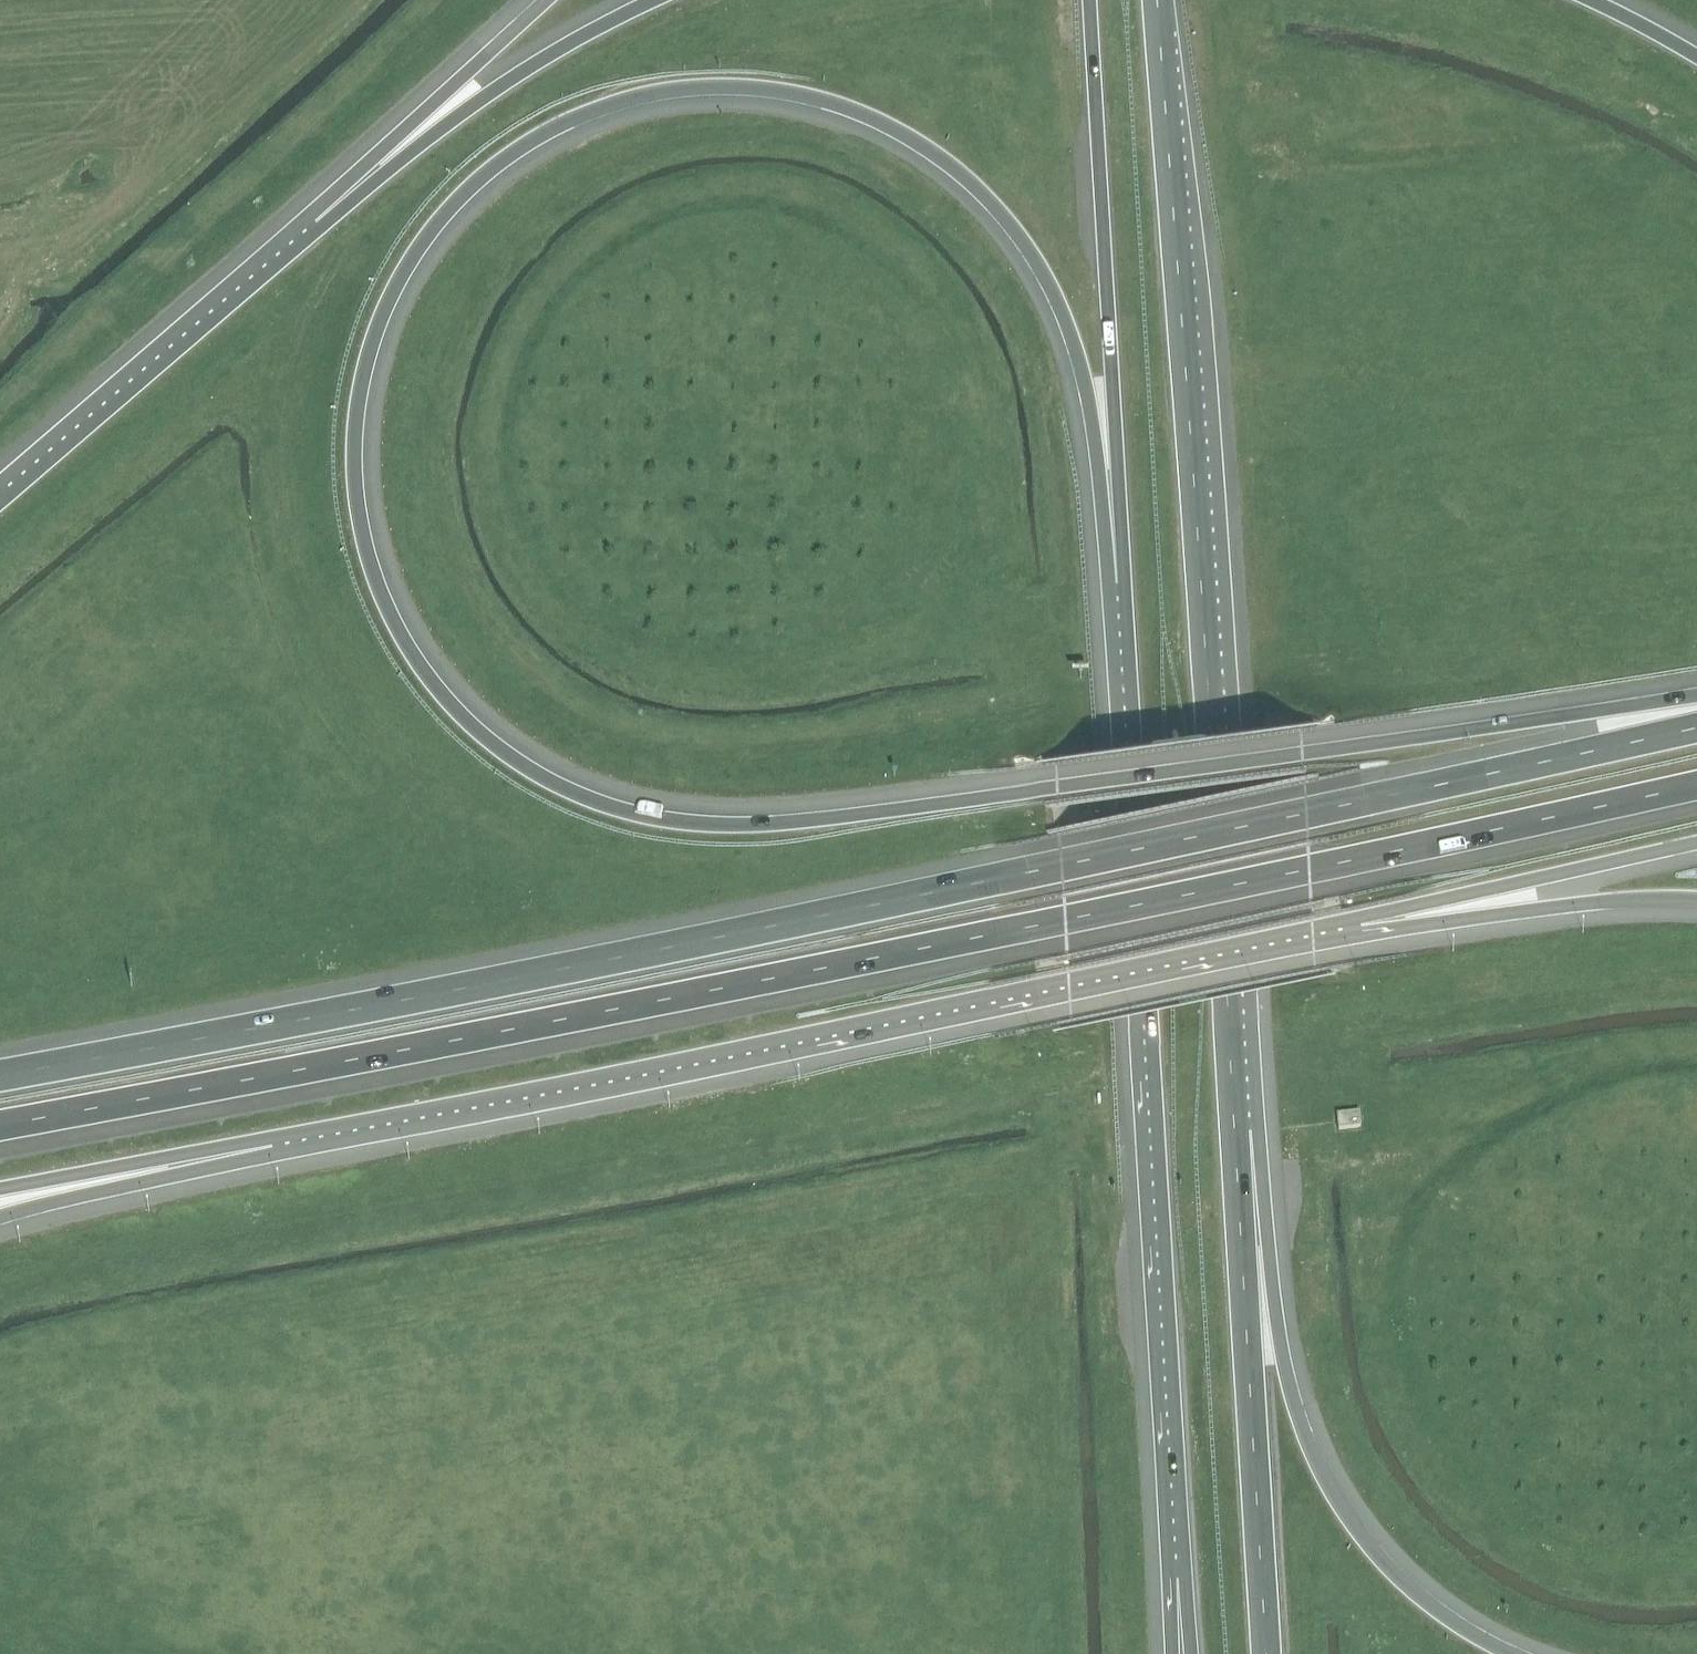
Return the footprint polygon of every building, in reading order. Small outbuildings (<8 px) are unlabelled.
[(1339,1130),(1362,1128),(1361,1114),(1338,1116),(1339,1130)]
